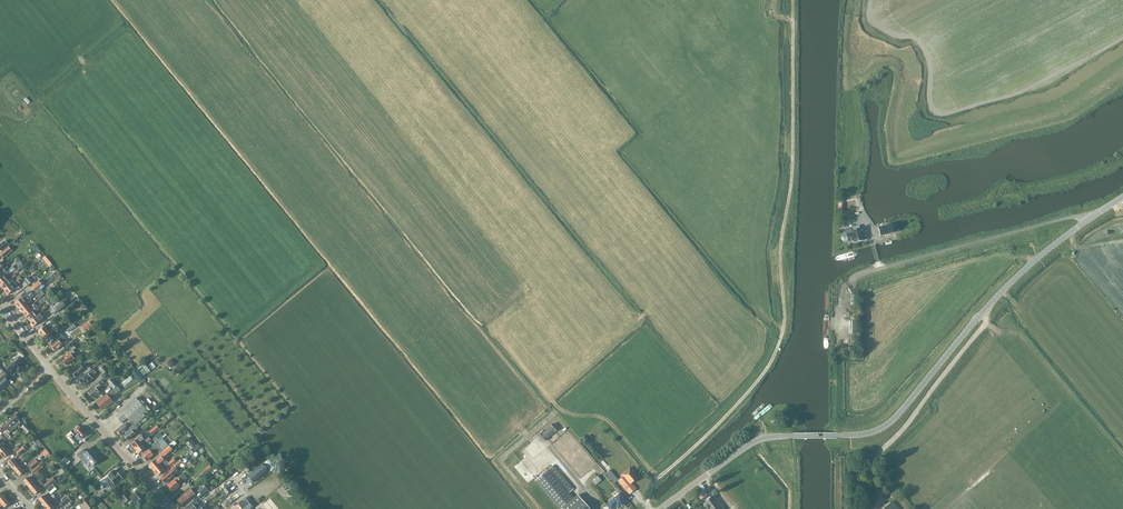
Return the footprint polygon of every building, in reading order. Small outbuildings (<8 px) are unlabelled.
[(880,236),(899,231),(897,223),(878,228),(880,236)] [(846,235),(842,236),(841,238),(842,240),(844,241),(848,240),(848,241),(854,240),(854,242),(863,240),(859,226),(846,229),(845,230),(846,235)] [(0,244),(0,252),(7,246),(9,245),(4,239),(2,241),(3,242),(0,244)] [(0,253),(0,254),(3,258),(12,251),(8,246),(0,253)] [(52,265),(45,256),(42,258),(50,267),(52,265)] [(5,277),(6,277),(9,275),(7,273),(3,275),(0,278),(0,285),(7,280),(5,277)] [(24,280),(28,285),(33,281),(29,276),(24,280)] [(11,284),(8,281),(9,281),(10,282),(13,279),(11,277),(7,280),(0,285),(4,290),(11,284)] [(38,281),(31,287),(37,294),(42,290),(40,287),(42,286),(38,281)] [(8,295),(18,286),(15,282),(11,285),(11,284),(4,290),(8,295)] [(42,290),(37,294),(40,298),(45,294),(42,290)] [(22,298),(15,303),(19,308),(26,303),(26,302),(31,298),(27,294),(22,298)] [(28,304),(31,302),(32,301),(31,298),(26,302),(26,303),(19,308),(23,313),(30,307),(29,307),(27,304),(28,304)] [(62,301),(55,307),(59,312),(66,306),(62,301)] [(38,308),(34,303),(29,307),(30,307),(23,313),(27,317),(37,309),(38,308)] [(39,311),(37,309),(27,317),(30,322),(37,316),(34,313),(35,312),(36,313),(39,311)] [(62,316),(65,313),(63,310),(60,313),(59,313),(53,318),(55,321),(62,316)] [(45,318),(42,316),(41,313),(37,316),(30,322),(34,327),(41,321),(45,318)] [(89,322),(81,328),(84,332),(92,326),(89,322)] [(53,328),(51,326),(49,323),(46,326),(39,332),(43,337),(50,331),(53,329),(53,328)] [(54,337),(52,334),(55,332),(53,329),(50,331),(43,337),(47,342),(54,337)] [(57,339),(50,345),(55,351),(67,341),(61,335),(57,338),(56,338),(57,339)] [(67,365),(75,359),(72,356),(75,354),(73,351),(76,348),(73,344),(66,350),(70,354),(62,360),(67,365)] [(15,363),(8,370),(12,375),(17,370),(20,373),(25,369),(22,366),(24,365),(19,360),(17,357),(13,360),(14,362),(15,363)] [(105,377),(112,371),(107,364),(99,370),(105,377)] [(86,376),(93,370),(89,366),(84,370),(81,366),(73,373),(77,378),(83,373),(86,376)] [(140,384),(145,380),(137,369),(132,374),(140,384)] [(93,370),(86,376),(79,382),(84,386),(93,379),(91,377),(96,373),(94,370),(93,370)] [(1,391),(10,383),(6,379),(9,377),(4,371),(3,371),(2,372),(0,374),(0,390),(1,391)] [(120,382),(123,386),(130,381),(127,377),(120,382)] [(118,385),(113,379),(108,382),(113,389),(117,386),(118,385)] [(92,398),(103,390),(100,387),(102,385),(99,382),(94,386),(95,387),(88,393),(92,398)] [(121,390),(117,386),(113,389),(106,394),(107,395),(97,403),(103,410),(113,402),(111,399),(117,393),(121,390)] [(142,401),(140,403),(136,398),(116,416),(122,423),(127,418),(133,425),(135,427),(145,417),(150,413),(149,413),(152,411),(142,401)] [(19,420),(20,419),(15,414),(8,420),(15,428),(19,424),(22,422),(19,420)] [(137,428),(147,419),(145,417),(135,427),(126,434),(126,435),(124,436),(128,441),(138,433),(136,431),(138,429),(137,428),(138,428),(137,428)] [(9,434),(15,428),(8,420),(2,426),(7,431),(9,434)] [(21,428),(27,434),(32,429),(26,423),(21,428)] [(128,426),(126,427),(124,424),(117,430),(121,435),(124,433),(126,434),(135,427),(133,425),(130,428),(128,426)] [(558,430),(553,424),(539,437),(543,442),(547,439),(546,438),(554,431),(555,433),(558,430)] [(157,425),(150,431),(152,434),(159,428),(157,425)] [(74,432),(81,439),(87,435),(80,427),(74,432)] [(68,438),(73,444),(76,442),(72,437),(74,435),(71,431),(66,435),(68,437),(68,438)] [(145,441),(143,439),(141,436),(131,445),(135,449),(142,444),(145,441)] [(159,455),(174,441),(174,440),(169,445),(163,438),(164,437),(163,436),(158,440),(157,441),(151,446),(153,448),(142,456),(145,459),(144,460),(145,461),(146,460),(147,461),(154,456),(151,452),(154,450),(159,455)] [(191,449),(196,445),(191,440),(187,444),(191,449)] [(142,444),(135,449),(139,454),(146,448),(149,445),(147,443),(145,441),(142,444)] [(173,451),(171,449),(177,444),(174,441),(159,455),(161,458),(162,457),(163,459),(173,451)] [(17,446),(12,450),(15,453),(17,452),(22,448),(19,445),(17,446)] [(7,451),(4,447),(0,450),(0,454),(4,458),(10,454),(9,454),(12,451),(10,449),(7,451)] [(23,447),(22,448),(17,452),(19,455),(25,450),(23,447)] [(85,458),(92,467),(102,460),(97,454),(98,453),(93,447),(86,453),(83,450),(77,455),(82,460),(85,458)] [(21,457),(18,459),(16,457),(8,463),(14,470),(22,463),(22,462),(24,460),(21,457)] [(165,461),(163,459),(162,457),(161,458),(157,461),(156,460),(149,466),(154,471),(165,461)] [(182,457),(174,465),(177,468),(183,463),(181,461),(183,459),(182,457)] [(171,467),(177,462),(173,459),(169,463),(166,460),(165,461),(154,471),(158,476),(165,470),(164,469),(169,465),(171,467)] [(36,460),(29,466),(32,470),(36,467),(37,466),(38,466),(40,464),(36,460)] [(28,470),(25,467),(22,463),(14,470),(20,476),(28,470)] [(262,464),(248,476),(253,483),(268,471),(262,464)] [(205,475),(213,469),(210,466),(203,472),(205,475)] [(574,489),(553,466),(535,481),(558,508),(562,508),(563,508),(589,508),(579,498),(580,497),(578,495),(577,496),(574,498),(570,493),(574,489)] [(165,483),(173,477),(178,473),(173,467),(168,472),(169,472),(161,479),(163,480),(162,481),(164,483),(165,483)] [(623,477),(618,481),(629,494),(636,488),(632,483),(638,478),(630,467),(621,475),(623,477)] [(74,480),(81,476),(78,470),(71,474),(74,480)] [(111,481),(115,485),(120,481),(121,481),(122,480),(122,479),(123,478),(118,472),(115,474),(113,471),(108,475),(109,476),(105,479),(109,483),(111,481)] [(180,486),(178,484),(182,480),(183,482),(187,478),(183,473),(178,477),(179,478),(178,479),(178,478),(175,481),(175,480),(168,486),(173,492),(180,486)] [(29,488),(39,480),(40,479),(36,475),(34,477),(32,475),(24,481),(29,488)] [(47,489),(54,483),(56,481),(53,477),(43,485),(47,489)] [(43,484),(39,480),(29,488),(35,495),(43,488),(41,486),(43,484)] [(204,485),(197,490),(202,495),(208,490),(204,485)] [(197,491),(193,487),(177,500),(182,506),(195,495),(194,494),(197,491)] [(130,499),(126,493),(124,491),(120,494),(116,497),(121,502),(124,500),(126,503),(130,499)] [(141,505),(143,504),(146,501),(138,491),(133,495),(130,497),(135,503),(139,507),(141,505)] [(237,492),(231,497),(234,501),(240,496),(237,492)] [(605,505),(609,508),(614,508),(616,507),(618,508),(619,508),(628,502),(620,493),(605,505)] [(207,503),(212,499),(207,494),(203,497),(205,500),(203,501),(206,504),(207,503)] [(50,502),(53,500),(48,495),(46,497),(44,496),(39,500),(45,506),(50,502)] [(2,505),(5,508),(10,504),(5,498),(0,503),(0,507),(2,505)] [(68,498),(61,504),(63,507),(71,501),(68,498)] [(86,498),(84,500),(81,502),(87,508),(90,508),(93,506),(86,498)] [(253,507),(245,498),(237,504),(242,508),(250,508),(253,507)] [(212,508),(216,504),(212,499),(207,503),(212,508)] [(58,507),(53,500),(45,506),(47,508),(55,508),(58,507)] [(700,507),(701,508),(716,508),(709,500),(700,507)]
